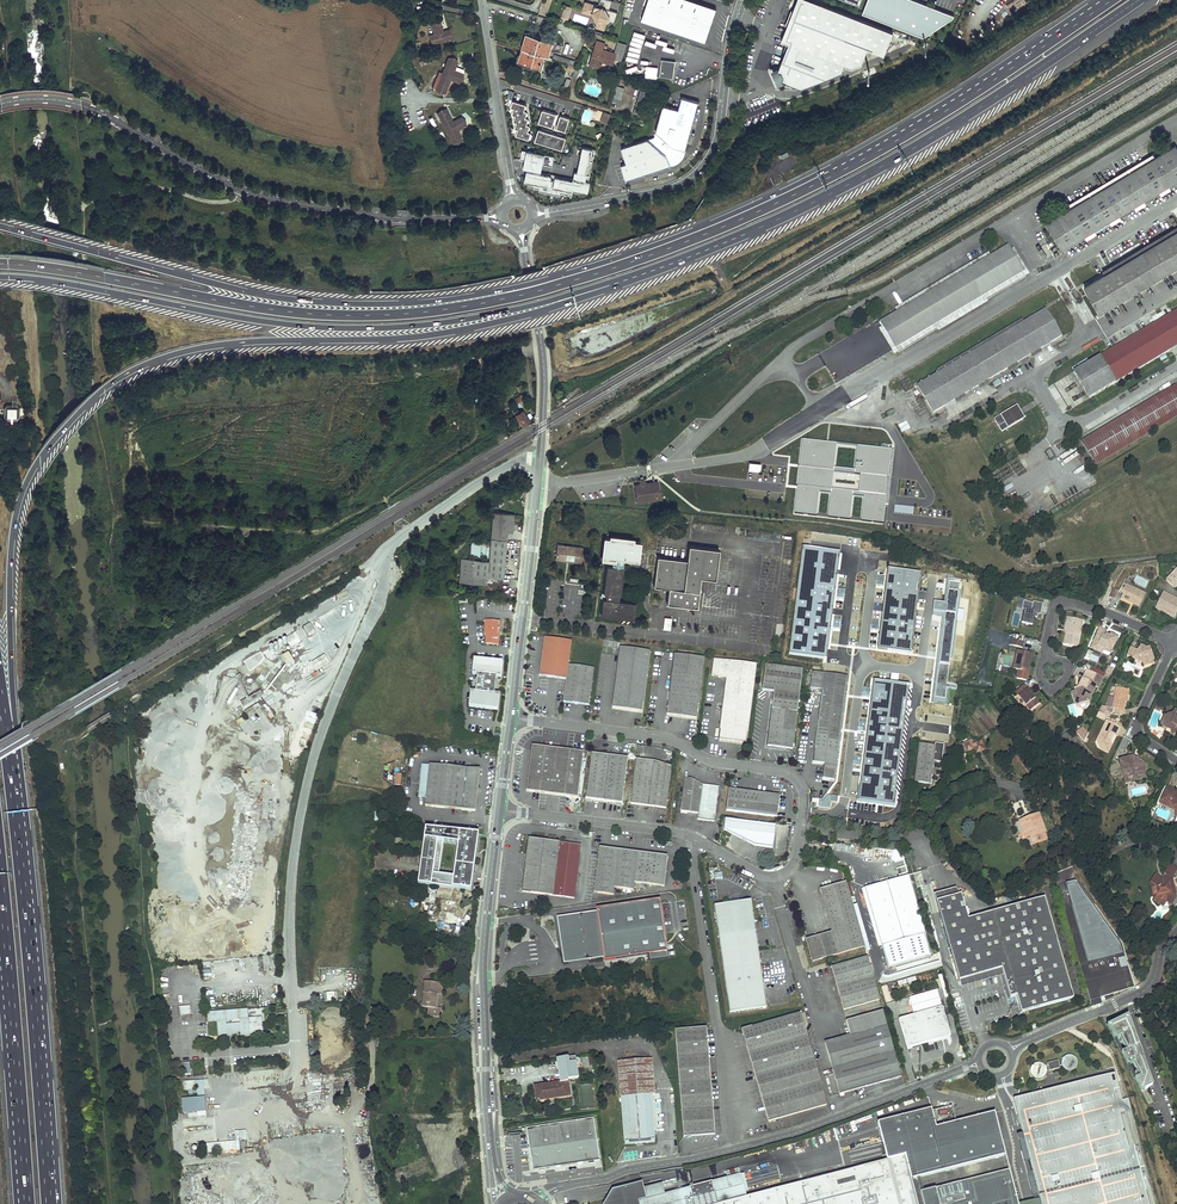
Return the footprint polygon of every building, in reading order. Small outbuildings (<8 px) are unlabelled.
[(609,21),(613,22),(617,12),(608,9),(611,1),(609,0),(599,0),(597,6),(585,2),(582,11),(590,14),(592,13),(597,23),(596,27),(603,29),(605,23),(609,21)] [(700,0),(647,0),(640,18),(705,40),(716,5),(700,0)] [(801,88),(842,71),(845,65),(851,68),(861,64),(867,48),(884,54),(893,32),(812,0),(797,0),(781,40),(788,43),(777,72),(778,73),(779,74),(779,75),(779,76),(780,77),(780,78),(780,79),(780,80),(801,88)] [(909,0),(867,0),(861,15),(922,38),(953,17),(909,0)] [(567,19),(571,7),(565,5),(561,17),(567,19)] [(442,28),(440,21),(431,24),(434,34),(429,36),(432,44),(453,38),(450,28),(443,30),(442,31),(441,29),(442,28)] [(526,34),(522,49),(544,55),(547,57),(552,43),(526,34)] [(627,44),(618,41),(614,52),(604,49),(606,43),(597,40),(589,65),(602,69),(604,63),(614,66),(616,60),(621,62),(627,44)] [(522,49),(518,62),(539,69),(544,55),(522,49)] [(454,57),(448,57),(435,89),(440,94),(446,93),(451,80),(460,83),(464,79),(463,73),(455,70),(458,61),(454,57)] [(662,59),(660,76),(673,78),(675,65),(672,60),(662,59)] [(616,86),(612,102),(620,104),(624,88),(616,86)] [(650,94),(641,91),(634,113),(642,116),(650,94)] [(679,109),(663,105),(655,137),(670,162),(672,161),(684,149),(686,149),(699,101),(682,97),(679,109)] [(524,111),(525,105),(513,102),(509,119),(515,121),(512,136),(528,140),(530,133),(527,132),(529,125),(525,124),(528,112),(524,111)] [(440,109),(437,113),(452,144),(458,144),(462,139),(458,131),(466,126),(466,120),(461,116),(453,120),(446,108),(440,109)] [(551,127),(552,123),(555,124),(556,121),(554,120),(555,115),(539,110),(536,122),(551,127)] [(574,138),(578,122),(568,119),(563,135),(574,138)] [(561,151),(565,138),(538,129),(534,142),(561,151)] [(655,137),(622,148),(627,163),(622,165),(627,180),(671,165),(670,162),(655,137)] [(1176,180),(1176,149),(1175,146),(1047,222),(1062,248),(1176,180)] [(580,147),(576,179),(541,175),(543,154),(525,152),(523,170),(526,171),(524,184),(541,186),(541,191),(552,193),(552,189),(588,193),(589,182),(586,182),(590,149),(580,147)] [(1085,287),(1100,311),(1176,265),(1176,232),(1085,287)] [(1007,245),(880,321),(895,347),(1023,271),(1007,245)] [(1045,310),(918,385),(932,410),(1060,334),(1045,310)] [(1073,372),(1088,397),(1176,345),(1176,311),(1073,372)] [(1176,417),(1176,386),(1080,443),(1094,466),(1176,417)] [(515,398),(518,403),(524,399),(522,395),(515,398)] [(914,403),(923,423),(929,421),(920,401),(914,403)] [(6,405),(4,408),(3,417),(6,420),(16,420),(19,417),(19,408),(16,405),(6,405)] [(1016,405),(993,419),(1000,432),(1023,418),(1016,405)] [(515,414),(521,425),(529,420),(522,410),(520,412),(518,409),(514,411),(516,414),(515,414)] [(863,462),(862,467),(855,466),(854,470),(834,468),(837,444),(801,440),(796,486),(797,486),(794,514),(816,516),(819,492),(831,493),(828,517),(850,520),(852,495),(864,497),(861,521),(883,523),(886,495),(885,495),(891,450),(857,446),(855,461),(863,462)] [(748,471),(760,472),(760,464),(748,463),(748,471)] [(635,484),(636,487),(652,485),(653,481),(646,482),(645,478),(640,479),(641,483),(635,484)] [(653,481),(652,485),(636,487),(638,501),(660,497),(658,481),(653,481)] [(778,500),(780,493),(746,488),(745,495),(778,500)] [(894,506),(893,514),(913,515),(913,507),(894,506)] [(464,561),(463,583),(486,585),(486,578),(503,579),(506,533),(512,533),(513,515),(492,514),(488,563),(464,561)] [(640,542),(633,542),(634,538),(610,535),(609,539),(604,538),(601,559),(614,561),(613,566),(606,566),(602,593),(606,594),(605,599),(602,598),(600,615),(632,619),(634,602),(618,600),(624,560),(638,561),(640,542)] [(471,542),(469,555),(479,556),(480,543),(471,542)] [(789,651),(827,656),(840,549),(803,544),(789,651)] [(559,545),(557,558),(568,559),(569,554),(575,555),(575,560),(575,563),(582,564),(584,548),(559,545)] [(687,561),(657,557),(653,587),(668,589),(666,604),(697,608),(701,578),(715,580),(719,550),(689,546),(687,561)] [(719,560),(719,571),(727,571),(728,560),(719,560)] [(888,566),(878,647),(911,651),(921,571),(888,566)] [(1166,580),(1175,588),(1176,586),(1176,569),(1166,580)] [(949,580),(947,602),(934,600),(933,609),(946,611),(935,696),(945,697),(946,687),(956,688),(957,684),(947,683),(960,582),(949,580)] [(1147,594),(1125,583),(1121,592),(1124,594),(1129,596),(1128,598),(1127,598),(1126,599),(1141,606),(1147,594)] [(1171,605),(1175,598),(1163,592),(1159,599),(1171,605)] [(1175,598),(1171,605),(1159,599),(1155,607),(1174,617),(1176,610),(1176,599),(1175,598)] [(1039,621),(1042,605),(1018,600),(1013,623),(1032,627),(1034,619),(1039,621)] [(670,631),(671,618),(664,617),(662,630),(670,631)] [(1083,621),(1068,618),(1066,623),(1069,624),(1067,633),(1064,644),(1077,647),(1083,621)] [(487,620),(485,630),(490,631),(489,641),(501,643),(504,623),(487,620)] [(310,626),(302,628),(306,637),(313,634),(310,626)] [(777,637),(784,638),(786,627),(778,626),(777,637)] [(1106,631),(1100,628),(1095,639),(1096,639),(1095,643),(1093,643),(1091,648),(1103,653),(1104,651),(1105,649),(1107,649),(1109,647),(1113,649),(1115,643),(1114,640),(1116,636),(1112,634),(1111,636),(1107,634),(1105,637),(1103,636),(1105,633),(1106,631)] [(297,633),(285,637),(289,647),(300,644),(297,633)] [(544,638),(539,675),(566,679),(563,702),(588,705),(594,668),(568,664),(571,642),(544,638)] [(1026,642),(1012,639),(1011,645),(1025,648),(1026,642)] [(1139,649),(1132,645),(1127,656),(1135,659),(1136,657),(1141,659),(1140,662),(1143,663),(1145,666),(1150,664),(1149,661),(1155,659),(1150,646),(1147,647),(1141,645),(1139,649)] [(620,648),(612,709),(642,713),(649,652),(620,648)] [(1034,653),(1018,650),(1015,668),(1030,671),(1034,653)] [(263,692),(269,689),(271,685),(275,683),(278,678),(281,676),(284,671),(279,663),(276,664),(265,659),(262,653),(259,652),(251,657),(248,663),(250,666),(253,668),(262,663),(265,665),(258,678),(253,681),(248,678),(247,681),(243,683),(244,685),(247,687),(254,698),(260,694),(256,688),(263,692)] [(280,663),(286,673),(304,662),(298,652),(280,663)] [(673,655),(666,716),(696,720),(700,687),(703,659),(673,655)] [(324,656),(310,664),(314,673),(329,665),(324,656)] [(503,662),(474,660),(473,675),(478,675),(476,693),(471,692),(470,708),(498,710),(500,695),(495,694),(497,677),(501,678),(503,662)] [(714,660),(712,670),(711,677),(727,679),(719,741),(746,744),(756,665),(714,660)] [(293,681),(302,675),(304,678),(313,672),(308,664),(289,676),(293,681)] [(762,691),(773,692),(767,747),(793,750),(802,671),(765,666),(762,691)] [(1114,669),(1109,666),(1106,673),(1111,676),(1114,669)] [(1105,678),(1088,670),(1079,687),(1076,689),(1077,692),(1073,693),(1077,706),(1086,711),(1098,684),(1101,686),(1105,678)] [(835,783),(848,678),(812,673),(810,689),(821,691),(812,765),(824,766),(822,781),(835,783)] [(874,678),(859,798),(894,803),(909,683),(874,678)] [(1034,694),(1026,684),(1017,692),(1032,710),(1041,703),(1036,698),(1035,698),(1033,695),(1034,694)] [(1129,695),(1130,690),(1116,688),(1113,709),(1124,711),(1126,703),(1127,695),(1129,695)] [(269,707),(276,702),(272,696),(265,700),(269,707)] [(1175,709),(1174,712),(1165,715),(1167,721),(1170,722),(1167,728),(1172,730),(1171,732),(1172,732),(1172,735),(1176,733),(1176,710),(1175,709)] [(1167,721),(1165,715),(1161,724),(1167,728),(1170,722),(1167,721)] [(1111,741),(1114,734),(1116,736),(1120,728),(1117,726),(1110,723),(1107,721),(1098,740),(1101,749),(1111,746),(1112,745),(1111,741)] [(1075,733),(1083,742),(1089,736),(1081,728),(1075,733)] [(1069,733),(1064,737),(1073,748),(1075,747),(1078,745),(1069,733)] [(980,736),(961,744),(965,754),(974,750),(976,754),(985,749),(980,736)] [(921,745),(916,783),(931,785),(932,777),(932,771),(934,762),(934,756),(935,747),(921,745)] [(576,798),(583,754),(560,751),(532,747),(526,791),(576,798)] [(592,754),(586,799),(621,804),(628,759),(592,754)] [(1131,757),(1121,759),(1124,773),(1128,772),(1129,776),(1134,775),(1135,780),(1146,777),(1144,769),(1147,763),(1137,758),(1134,763),(1132,761),(1131,757)] [(636,761),(630,806),(665,810),(671,766),(636,761)] [(424,765),(421,797),(428,798),(427,807),(477,812),(481,771),(424,765)] [(1128,772),(1124,773),(1126,782),(1135,780),(1134,775),(1129,776),(1128,772)] [(719,791),(703,789),(693,783),(685,782),(681,815),(699,817),(698,823),(715,825),(719,791)] [(1169,787),(1161,804),(1167,807),(1172,805),(1174,810),(1175,812),(1176,811),(1176,797),(1174,795),(1175,792),(1176,791),(1169,787)] [(728,791),(726,812),(776,819),(779,798),(728,791)] [(827,794),(823,801),(819,800),(819,807),(830,808),(831,801),(837,802),(838,795),(827,794)] [(1038,815),(1019,822),(1024,834),(1031,831),(1033,837),(1030,838),(1033,844),(1043,841),(1040,835),(1045,833),(1038,815)] [(726,823),(724,834),(753,849),(773,852),(777,830),(726,823)] [(479,835),(427,829),(420,885),(473,891),(479,835)] [(528,839),(521,890),(574,897),(581,846),(528,839)] [(600,847),(595,892),(614,894),(615,887),(633,890),(634,882),(663,886),(667,856),(600,847)] [(710,880),(722,878),(721,873),(715,874),(714,868),(708,869),(710,880)] [(1169,871),(1163,881),(1164,882),(1168,881),(1170,878),(1173,880),(1176,875),(1169,871)] [(910,876),(866,889),(883,947),(924,934),(927,933),(910,876)] [(1152,884),(1158,888),(1160,896),(1156,901),(1161,905),(1164,900),(1168,903),(1172,906),(1176,900),(1176,898),(1176,897),(1173,880),(1170,878),(1168,881),(1164,882),(1163,881),(1157,877),(1152,884)] [(1120,943),(1075,881),(1066,883),(1088,963),(1123,953),(1120,943)] [(833,934),(807,942),(813,963),(865,948),(846,884),(820,892),(833,934)] [(957,888),(936,894),(938,901),(962,894),(957,888)] [(962,894),(938,901),(960,980),(1003,968),(1005,975),(1012,997),(1018,995),(1023,1012),(1075,997),(1046,896),(969,918),(962,894)] [(438,912),(437,918),(444,919),(442,934),(455,935),(456,924),(450,924),(450,920),(453,920),(454,912),(451,912),(452,906),(446,905),(446,899),(441,898),(439,912),(438,912)] [(752,900),(715,905),(730,1012),(767,1007),(752,900)] [(660,901),(597,910),(597,913),(604,959),(605,962),(649,956),(650,962),(669,959),(660,901)] [(450,920),(450,924),(456,924),(459,907),(452,906),(451,912),(454,912),(453,920),(450,920)] [(581,915),(557,919),(564,965),(587,962),(604,959),(597,913),(581,915)] [(924,934),(883,947),(891,977),(933,966),(924,934)] [(868,958),(833,969),(847,1013),(882,1001),(868,958)] [(1003,968),(960,980),(962,987),(1005,975),(1003,968)] [(425,982),(422,1007),(428,1008),(428,1015),(441,1016),(442,1009),(436,1008),(437,995),(442,996),(443,984),(425,982)] [(181,1005),(181,1014),(191,1014),(191,1005),(181,1005)] [(941,1007),(898,1020),(907,1049),(950,1036),(941,1007)] [(248,1017),(248,1008),(208,1011),(208,1020),(217,1020),(218,1036),(265,1033),(263,1008),(253,1009),(253,1016),(248,1017)] [(851,1036),(826,1043),(840,1094),(902,1077),(884,1012),(847,1022),(851,1036)] [(800,1013),(742,1030),(768,1122),(826,1105),(825,1101),(800,1013)] [(197,1016),(180,1017),(181,1024),(198,1022),(197,1016)] [(1127,1016),(1107,1026),(1114,1041),(1120,1038),(1127,1051),(1121,1054),(1127,1067),(1133,1064),(1140,1078),(1134,1081),(1139,1092),(1143,1090),(1152,1085),(1142,1057),(1141,1058),(1136,1048),(1139,1047),(1127,1016)] [(707,1031),(676,1033),(684,1139),(715,1136),(707,1031)] [(1066,1070),(1079,1063),(1073,1052),(1060,1059),(1066,1070)] [(576,1057),(557,1060),(560,1083),(535,1087),(537,1101),(571,1096),(568,1080),(579,1078),(577,1064),(576,1057)] [(651,1060),(618,1063),(625,1146),(655,1143),(653,1117),(660,1116),(658,1095),(651,1095),(654,1094),(651,1060)] [(1032,1079),(1048,1074),(1044,1060),(1028,1065),(1032,1079)] [(1058,1061),(1048,1063),(1049,1071),(1060,1068),(1058,1061)] [(1123,1106),(1120,1095),(1116,1096),(1111,1097),(1105,1072),(1009,1098),(1038,1203),(1152,1203),(1123,1106)] [(182,1095),(183,1112),(198,1111),(198,1115),(206,1115),(205,1087),(209,1087),(209,1079),(184,1080),(184,1095),(182,1095)] [(886,1164),(751,1199),(745,1176),(666,1196),(664,1188),(644,1192),(643,1185),(612,1193),(606,1203),(919,1203),(914,1182),(1006,1158),(995,1115),(956,1126),(952,1109),(932,1115),(931,1112),(880,1126),(885,1146),(882,1146),(886,1164)] [(424,1113),(424,1122),(432,1121),(432,1112),(424,1113)] [(530,1128),(535,1170),(602,1161),(596,1119),(530,1128)] [(206,1151),(240,1150),(240,1139),(247,1139),(246,1130),(234,1130),(235,1141),(206,1142),(206,1151)] [(1010,1173),(983,1180),(973,1183),(965,1185),(923,1196),(925,1203),(1019,1203),(1010,1173)] [(445,1196),(450,1200),(454,1195),(449,1191),(445,1196)] [(441,1203),(437,1195),(430,1199),(433,1203),(440,1203),(441,1203)]
